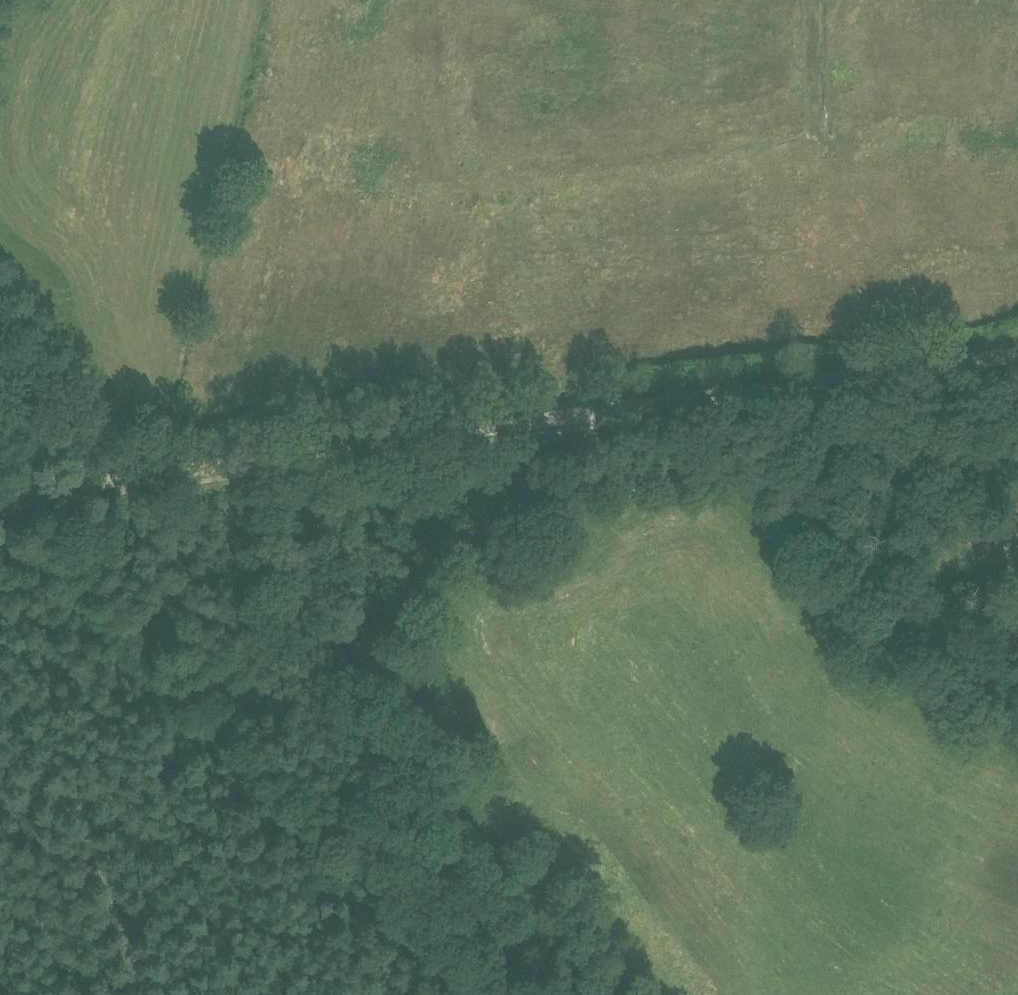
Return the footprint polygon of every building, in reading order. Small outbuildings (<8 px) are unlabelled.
[(307,64),(319,67),(323,53),(311,49),(307,64)] [(1016,92),(1014,79),(999,81),(1000,93),(1016,92)] [(565,130),(564,139),(589,141),(589,131),(565,130)] [(524,137),(527,159),(536,158),(534,135),(524,137)] [(894,232),(896,250),(907,250),(905,231),(894,232)]
